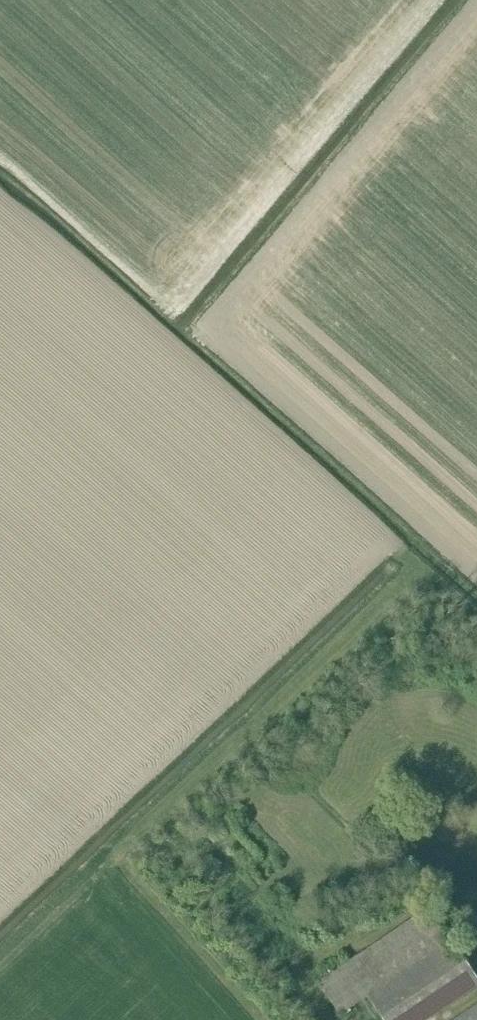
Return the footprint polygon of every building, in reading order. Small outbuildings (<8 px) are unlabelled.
[(476,986),(476,979),(428,908),(318,984),(341,1017),(368,998),(383,1019),(428,1019),(476,986)] [(455,1019),(476,1019),(476,1005),(455,1019)]
